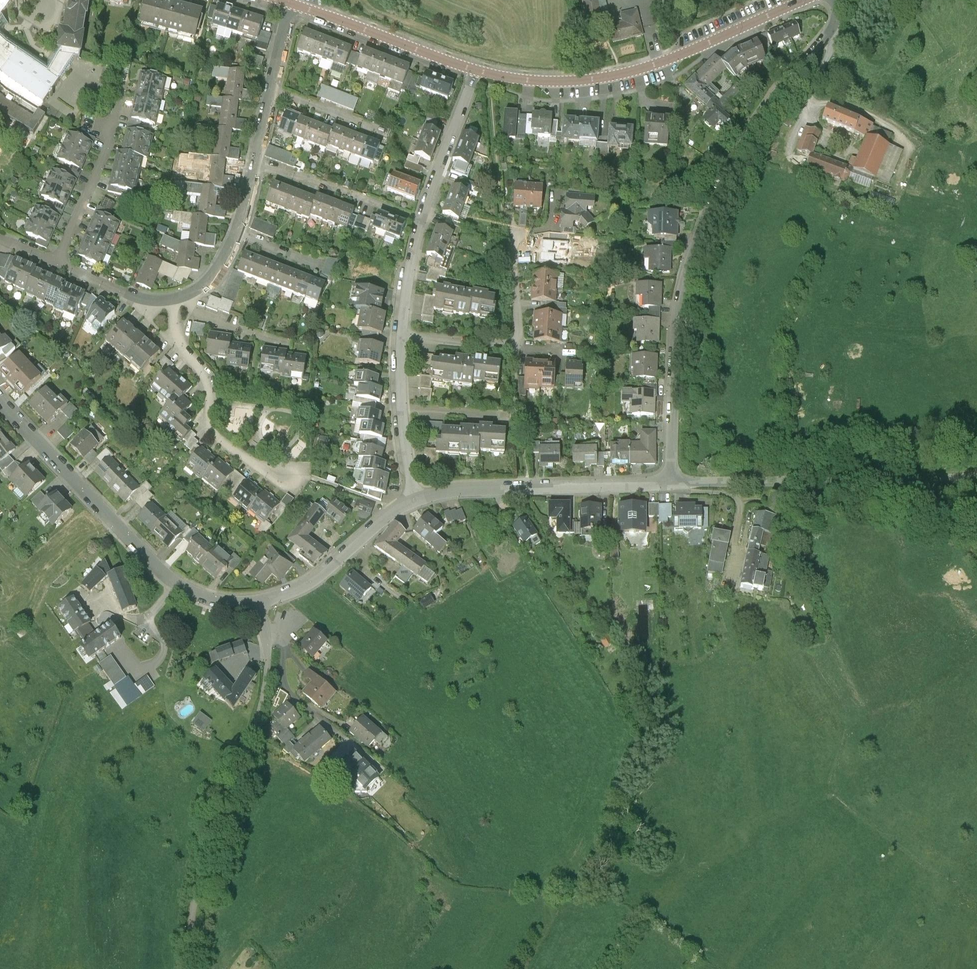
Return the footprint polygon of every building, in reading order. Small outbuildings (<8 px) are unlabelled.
[(5,0),(0,0),(0,78),(2,79),(17,58),(41,74),(46,66),(22,49),(3,37),(5,35),(4,35),(4,33),(6,29),(9,28),(9,29),(9,28),(1,23),(13,5),(5,0)] [(81,58),(84,38),(83,38),(86,20),(87,20),(89,10),(88,10),(89,0),(76,0),(75,8),(70,7),(69,16),(67,16),(64,35),(60,34),(57,54),(81,58)] [(596,1),(602,25),(607,25),(605,16),(607,15),(604,0),(603,0),(596,1)] [(175,9),(147,1),(140,26),(168,34),(175,9)] [(585,4),(583,4),(588,28),(602,25),(596,1),(585,4)] [(669,1),(652,6),(653,11),(671,7),(669,1)] [(175,9),(168,34),(196,41),(203,16),(175,9)] [(215,23),(218,12),(211,10),(208,21),(215,23)] [(226,13),(219,10),(218,12),(215,23),(213,29),(227,34),(233,15),(234,12),(227,10),(226,13)] [(227,34),(238,37),(244,18),(233,15),(227,34)] [(623,27),(609,30),(613,47),(643,40),(636,15),(621,19),(623,27)] [(244,18),(238,37),(248,41),(248,42),(257,45),(258,41),(260,35),(263,24),(254,21),(244,18)] [(794,30),(785,34),(790,45),(799,41),(794,30)] [(785,34),(776,38),(781,49),(790,45),(785,34)] [(271,38),(260,35),(258,41),(270,44),(271,38)] [(311,58),(318,40),(305,36),(298,54),(310,59),(311,58)] [(772,53),(781,49),(776,38),(768,42),(767,42),(770,49),(772,53)] [(767,42),(768,42),(767,39),(760,41),(762,46),(765,51),(770,49),(767,42)] [(329,45),(318,40),(311,58),(322,62),(329,45)] [(270,44),(258,41),(257,45),(256,46),(268,49),(270,44)] [(340,49),(329,45),(322,62),(322,63),(333,67),(340,49)] [(268,49),(256,46),(255,52),(266,55),(268,49)] [(762,46),(757,49),(762,60),(767,57),(765,51),(762,46)] [(352,53),(340,49),(333,67),(345,71),(347,67),(351,55),(352,53)] [(731,60),(721,70),(726,75),(734,85),(743,77),(765,67),(762,60),(757,49),(731,60)] [(41,74),(59,87),(75,64),(80,65),(81,58),(57,54),(55,53),(54,55),(55,58),(52,62),(49,62),(46,66),(41,74)] [(357,72),(369,76),(375,58),(364,54),(362,60),(358,71),(357,72)] [(351,55),(347,67),(352,69),(356,57),(351,55)] [(362,60),(356,57),(352,69),(358,71),(362,60)] [(52,97),(59,87),(41,74),(17,58),(2,79),(3,80),(43,108),(44,109),(46,106),(50,100),(51,101),(53,98),(52,97)] [(375,58),(369,76),(380,80),(387,63),(375,58)] [(264,63),(252,59),(251,65),(262,69),(264,63)] [(330,75),(333,67),(322,63),(319,70),(330,75)] [(387,63),(380,80),(391,84),(398,67),(387,63)] [(698,80),(709,91),(726,75),(721,70),(715,63),(698,80)] [(262,69),(251,65),(249,71),(260,75),(262,69)] [(132,69),(124,67),(122,77),(129,79),(132,69)] [(345,71),(333,67),(330,75),(342,79),(345,71)] [(398,67),(391,84),(388,93),(399,97),(401,94),(408,75),(410,71),(398,67)] [(226,104),(238,105),(239,105),(240,99),(252,100),(252,96),(242,95),(244,76),(214,72),(213,82),(229,84),(226,104)] [(414,77),(408,75),(401,94),(406,96),(409,90),(412,80),(414,77)] [(377,89),(380,80),(369,76),(365,84),(377,89)] [(440,82),(426,77),(424,84),(420,93),(434,98),(440,83),(440,82)] [(140,89),(163,95),(166,83),(158,81),(158,80),(152,79),(151,80),(143,78),(140,89)] [(3,80),(0,84),(0,89),(38,116),(43,108),(3,80)] [(417,91),(420,83),(412,80),(409,90),(416,92),(417,91)] [(709,91),(698,80),(684,94),(695,104),(706,114),(711,118),(718,110),(712,105),(703,97),(709,91)] [(440,83),(434,98),(447,103),(453,88),(440,83)] [(161,106),(163,95),(140,89),(137,101),(161,106)] [(736,92),(723,105),(718,110),(711,118),(717,123),(722,115),(724,114),(731,106),(732,107),(742,97),(744,98),(745,96),(738,89),(736,92)] [(326,104),(330,93),(322,90),(318,101),(326,104)] [(718,100),(709,91),(703,97),(712,105),(717,100),(718,100)] [(0,93),(0,119),(34,140),(46,121),(0,93)] [(331,106),(335,95),(330,93),(326,104),(331,106)] [(337,108),(341,97),(335,95),(331,106),(337,108)] [(342,110),(347,99),(341,97),(337,108),(342,110)] [(348,112),(352,101),(347,99),(342,110),(348,112)] [(718,110),(723,105),(717,100),(712,105),(718,110)] [(161,106),(137,101),(135,112),(158,118),(161,106)] [(358,103),(352,101),(348,112),(354,115),(358,103)] [(220,133),(232,135),(233,135),(233,128),(246,130),(246,126),(236,124),(238,105),(226,104),(208,102),(207,110),(222,112),(220,133)] [(706,114),(695,104),(686,115),(697,124),(704,116),(706,114)] [(155,129),(158,118),(135,112),(132,123),(132,124),(142,126),(141,127),(146,128),(147,128),(155,129)] [(709,121),(703,128),(705,129),(710,134),(712,135),(717,130),(718,130),(724,135),(726,133),(727,134),(729,131),(730,129),(721,121),(726,116),(724,114),(722,115),(717,123),(711,118),(709,121)] [(438,120),(427,116),(425,122),(426,122),(436,126),(438,120)] [(540,119),(532,119),(532,120),(531,139),(538,140),(538,142),(550,143),(552,125),(552,120),(546,120),(546,119),(544,117),(542,117),(540,119)] [(858,131),(827,118),(821,131),(853,144),(858,131)] [(299,123),(287,119),(280,137),(292,142),(292,141),(299,123)] [(521,120),(505,119),(504,140),(519,142),(521,120)] [(653,123),(646,122),(643,151),(667,152),(669,137),(670,122),(653,121),(653,123)] [(902,128),(892,121),(888,126),(899,133),(902,128)] [(436,126),(426,122),(424,129),(435,133),(438,127),(436,126)] [(779,132),(788,138),(794,128),(785,122),(779,132)] [(129,129),(140,132),(141,127),(142,126),(132,124),(132,123),(131,123),(129,129)] [(311,128),(299,123),(292,141),(304,145),(311,128)] [(581,126),(564,125),(563,138),(562,146),(579,147),(581,126)] [(598,128),(581,126),(579,147),(596,148),(597,148),(598,128)] [(315,150),(322,132),(311,128),(304,145),(315,150)] [(214,163),(226,164),(227,164),(228,158),(240,159),(240,155),(230,154),(232,135),(220,133),(196,130),(195,140),(216,143),(214,163)] [(858,131),(853,144),(865,149),(866,148),(870,138),(871,136),(858,131)] [(328,150),(333,136),(322,132),(315,150),(326,154),(328,150)] [(334,132),(333,136),(328,150),(339,155),(346,137),(334,132)] [(425,132),(420,146),(435,152),(441,138),(425,132)] [(632,134),(609,132),(608,149),(608,153),(609,153),(618,154),(618,151),(631,152),(632,134)] [(137,137),(129,135),(129,136),(127,147),(150,153),(153,141),(145,139),(144,138),(139,137),(138,137),(137,137)] [(350,159),(357,141),(346,137),(339,155),(350,159)] [(458,152),(474,157),(479,144),(463,138),(458,152)] [(818,143),(805,138),(796,162),(809,166),(810,166),(812,160),(818,143)] [(866,148),(886,157),(890,146),(870,138),(866,148)] [(70,139),(64,152),(86,162),(87,159),(88,159),(91,152),(91,151),(92,149),(83,145),(83,144),(79,142),(78,142),(70,139)] [(85,139),(83,144),(83,145),(92,149),(94,150),(96,144),(85,139)] [(361,163),(368,145),(357,141),(350,159),(361,163)] [(380,150),(368,145),(361,163),(373,167),(374,165),(379,151),(380,150)] [(435,152),(420,146),(415,159),(421,161),(430,165),(435,152)] [(150,153),(127,147),(124,158),(124,159),(143,163),(147,164),(150,153)] [(886,157),(866,148),(865,149),(855,172),(852,181),(872,190),(873,190),(887,157),(886,157)] [(275,153),(269,151),(265,161),(271,163),(275,153)] [(385,153),(379,151),(374,165),(379,167),(385,153)] [(86,162),(64,152),(59,165),(66,169),(67,170),(71,172),(71,171),(80,175),(81,174),(81,173),(83,172),(86,165),(85,164),(86,162)] [(474,157),(458,152),(453,165),(464,169),(468,171),(474,157)] [(275,153),(271,163),(277,165),(281,155),(275,153)] [(281,155),(277,165),(282,168),(286,157),(281,155)] [(143,163),(124,159),(124,158),(119,157),(117,169),(140,174),(143,163)] [(286,157),(282,168),(288,170),(292,159),(286,157)] [(901,163),(887,157),(873,190),(887,196),(901,163)] [(292,159),(288,170),(294,172),(298,161),(292,159)] [(421,161),(415,159),(414,162),(409,160),(406,166),(411,168),(418,170),(421,161)] [(214,163),(189,160),(188,171),(209,173),(207,192),(218,193),(220,194),(221,187),(233,189),(233,183),(223,182),(226,164),(214,163)] [(810,166),(827,172),(829,166),(812,160),(810,166)] [(464,169),(453,165),(450,174),(461,178),(464,169)] [(852,181),(846,179),(827,172),(810,166),(809,166),(804,179),(847,195),(847,193),(852,181)] [(408,174),(424,179),(426,174),(418,170),(411,168),(408,174)] [(114,180),(137,186),(140,174),(117,169),(114,180)] [(855,172),(850,170),(846,179),(852,181),(855,172)] [(71,171),(71,172),(69,176),(80,181),(82,175),(81,174),(80,175),(71,171)] [(76,186),(67,182),(67,181),(63,179),(62,180),(54,176),(48,189),(70,199),(71,197),(72,196),(75,189),(75,188),(75,186),(76,186)] [(67,182),(76,186),(75,186),(77,187),(80,181),(69,176),(67,181),(67,182)] [(135,197),(137,186),(114,180),(111,191),(111,192),(123,195),(123,196),(126,196),(127,196),(135,197)] [(407,185),(393,180),(392,184),(389,191),(387,195),(401,201),(407,185)] [(14,184),(10,189),(15,192),(18,186),(14,184)] [(421,190),(407,185),(401,201),(415,206),(421,190)] [(513,212),(527,213),(529,190),(526,190),(527,187),(518,186),(517,189),(515,189),(513,212)] [(202,201),(199,221),(208,222),(213,223),(214,217),(226,218),(226,213),(216,212),(218,193),(207,192),(175,188),(174,197),(176,197),(178,197),(177,201),(185,202),(185,199),(202,201)] [(70,199),(48,189),(42,203),(50,206),(51,207),(55,209),(55,208),(64,212),(65,210),(66,209),(69,202),(69,201),(70,199)] [(292,196),(274,189),(265,212),(276,216),(278,212),(284,215),(292,196)] [(468,190),(466,197),(468,198),(477,201),(480,194),(468,190)] [(543,191),(529,190),(527,213),(541,214),(543,191)] [(123,195),(111,192),(111,191),(110,191),(108,197),(122,201),(123,196),(123,195)] [(453,192),(448,206),(463,211),(468,198),(466,197),(453,192)] [(297,219),(304,201),(292,196),(284,215),(297,219)] [(316,205),(304,201),(297,219),(309,224),(310,220),(316,205)] [(566,217),(585,219),(585,213),(593,214),(594,203),(582,202),(568,201),(567,201),(566,217)] [(317,202),(316,205),(310,220),(322,225),(330,206),(317,202)] [(102,209),(112,213),(114,209),(104,204),(102,209)] [(335,230),(342,211),(330,206),(322,225),(335,230)] [(458,225),(463,211),(448,206),(443,219),(458,225)] [(66,212),(64,212),(55,208),(55,209),(53,214),(64,218),(66,212)] [(100,214),(110,218),(112,213),(102,209),(100,214)] [(352,220),(354,216),(342,211),(335,230),(347,234),(348,232),(352,220)] [(97,220),(98,219),(107,224),(108,223),(110,218),(100,214),(99,213),(96,219),(97,220)] [(59,223),(50,219),(51,218),(47,216),(45,217),(37,214),(32,227),(54,236),(55,234),(56,233),(59,226),(58,225),(59,224),(59,223)] [(50,219),(59,223),(59,224),(61,224),(64,218),(53,214),(51,218),(50,219)] [(566,217),(563,217),(562,233),(572,234),(572,233),(572,227),(578,227),(579,229),(579,228),(585,235),(593,228),(585,219),(566,217)] [(192,233),(188,250),(196,251),(205,252),(206,240),(208,222),(199,221),(174,218),(172,227),(192,233)] [(107,224),(98,219),(97,220),(93,230),(115,240),(120,229),(112,226),(112,225),(108,223),(107,224)] [(392,224),(379,219),(377,224),(373,223),(371,226),(371,227),(375,228),(373,234),(386,239),(392,224)] [(358,223),(352,220),(348,232),(354,234),(354,232),(358,223)] [(677,221),(648,220),(648,229),(647,229),(647,240),(653,242),(654,242),(654,245),(664,246),(676,246),(677,234),(679,234),(681,232),(681,230),(679,229),(677,228),(677,221)] [(361,235),(365,224),(358,221),(358,223),(354,232),(361,235)] [(255,224),(251,234),(257,237),(261,226),(255,224)] [(371,226),(365,224),(361,235),(367,237),(371,227),(371,226)] [(406,229),(392,224),(386,239),(396,243),(400,244),(406,229)] [(453,225),(451,230),(461,234),(462,234),(464,229),(453,225)] [(261,226),(257,237),(262,239),(266,228),(261,226)] [(54,236),(32,227),(26,240),(34,243),(34,245),(38,246),(39,245),(48,249),(49,247),(50,247),(53,239),(53,238),(54,236)] [(266,228),(262,239),(268,241),(272,231),(266,228)] [(88,241),(110,251),(115,240),(93,230),(88,241)] [(449,238),(453,239),(452,239),(459,242),(461,234),(451,230),(449,238)] [(272,231),(268,241),(273,244),(277,233),(272,231)] [(432,247),(448,252),(451,243),(452,239),(453,239),(449,238),(437,233),(432,247)] [(394,246),(396,243),(386,239),(385,244),(394,248),(394,246)] [(206,240),(205,252),(215,253),(216,242),(206,240)] [(84,252),(106,261),(110,251),(88,241),(84,252)] [(180,260),(178,275),(193,277),(199,278),(200,266),(194,265),(196,251),(188,250),(180,249),(164,242),(161,251),(180,260)] [(451,243),(448,252),(454,255),(458,246),(451,243)] [(48,249),(39,245),(38,246),(36,251),(47,256),(50,250),(48,249)] [(442,266),(448,252),(432,247),(427,260),(430,262),(442,266)] [(101,272),(106,261),(84,252),(79,262),(79,263),(88,267),(88,268),(92,270),(93,269),(101,272)] [(448,252),(442,266),(447,268),(445,276),(446,277),(454,255),(448,252)] [(661,257),(644,257),(644,269),(651,269),(651,281),(669,281),(669,258),(669,257),(661,257)] [(265,267),(246,259),(239,278),(245,281),(257,285),(265,267)] [(88,267),(79,263),(79,262),(78,262),(75,268),(86,272),(88,268),(88,267)] [(429,274),(445,276),(447,268),(442,266),(430,262),(427,271),(426,273),(429,274)] [(16,267),(17,267),(17,266),(11,263),(5,277),(0,277),(0,286),(7,289),(10,282),(9,281),(12,275),(13,274),(16,267)] [(11,263),(0,264),(0,277),(5,277),(11,263)] [(178,275),(150,263),(138,291),(152,297),(160,278),(174,284),(176,282),(178,276),(178,275)] [(341,266),(328,264),(327,270),(338,274),(341,266)] [(7,289),(17,294),(27,272),(25,271),(25,270),(19,267),(17,268),(17,267),(16,267),(13,274),(12,275),(9,281),(10,282),(7,289)] [(257,285),(270,290),(277,271),(265,267),(257,285)] [(336,280),(338,274),(327,270),(325,276),(336,280)] [(270,290),(282,295),(289,276),(277,271),(270,290)] [(17,294),(27,298),(36,278),(37,276),(36,276),(35,274),(29,272),(28,272),(27,272),(17,294)] [(445,276),(429,274),(427,280),(439,282),(445,283),(446,277),(445,276)] [(191,281),(178,276),(176,282),(184,285),(188,287),(191,281)] [(282,295),(294,300),(301,281),(289,276),(282,295)] [(333,288),(336,280),(325,276),(321,281),(328,285),(327,285),(333,288)] [(245,281),(239,278),(234,277),(232,283),(243,287),(245,281)] [(37,278),(36,278),(27,298),(26,300),(28,301),(34,304),(36,304),(46,282),(45,282),(44,280),(38,278),(37,278)] [(533,279),(532,293),(556,294),(557,281),(539,279),(533,279)] [(438,288),(439,282),(427,280),(426,286),(438,288)] [(294,300),(306,304),(313,286),(301,281),(294,300)] [(313,286),(306,304),(318,309),(327,285),(328,285),(321,281),(319,288),(313,286)] [(46,282),(36,304),(38,305),(44,308),(46,309),(56,287),(55,286),(55,285),(48,282),(47,283),(46,282)] [(182,290),(184,285),(176,282),(174,284),(173,287),(182,290)] [(230,288),(241,292),(243,287),(232,283),(230,288)] [(54,312),(56,313),(65,293),(66,291),(65,291),(64,289),(58,287),(57,287),(56,287),(46,309),(48,310),(54,312)] [(227,294),(239,298),(241,292),(230,288),(227,294)] [(355,288),(355,294),(366,296),(367,291),(355,288)] [(443,295),(435,293),(433,303),(436,304),(434,316),(469,323),(469,321),(493,326),(494,322),(496,312),(493,312),(495,303),(488,302),(488,299),(473,296),(472,299),(464,298),(465,297),(458,296),(458,298),(450,296),(450,293),(443,292),(443,295)] [(64,319),(66,319),(75,297),(74,297),(74,296),(68,293),(66,293),(65,293),(56,313),(55,315),(58,316),(64,319)] [(555,308),(556,294),(532,293),(531,307),(546,308),(555,308)] [(660,293),(637,293),(636,305),(643,306),(643,317),(648,317),(659,317),(660,293)] [(225,299),(236,304),(239,298),(227,294),(225,299)] [(357,308),(356,315),(362,316),(379,320),(381,312),(382,312),(383,305),(382,305),(383,300),(366,296),(355,294),(353,307),(357,308)] [(75,297),(66,319),(76,324),(79,317),(80,316),(83,311),(82,311),(86,302),(85,302),(85,301),(84,300),(78,297),(76,298),(75,297)] [(223,305),(234,310),(236,304),(225,299),(223,305)] [(85,302),(86,302),(82,311),(83,311),(87,313),(92,303),(86,300),(85,302)] [(95,315),(101,308),(93,301),(92,303),(87,313),(85,317),(91,322),(95,315)] [(436,304),(433,303),(425,302),(421,322),(422,322),(433,324),(434,316),(436,304)] [(234,310),(223,305),(222,307),(211,303),(206,314),(218,318),(219,317),(230,321),(234,310)] [(99,339),(104,333),(106,333),(108,331),(108,329),(116,320),(115,318),(110,313),(108,314),(107,314),(105,312),(106,312),(106,309),(103,307),(101,307),(101,308),(95,315),(91,322),(87,329),(93,334),(93,337),(96,339),(99,339)] [(379,320),(362,316),(358,336),(363,337),(379,340),(382,340),(386,321),(379,320)] [(74,329),(76,324),(66,319),(63,325),(74,329)] [(554,320),(534,319),(533,333),(535,333),(561,335),(562,321),(554,320)] [(422,322),(421,328),(433,330),(434,324),(433,324),(422,322)] [(493,326),(491,333),(501,335),(502,333),(501,323),(494,322),(493,326)] [(648,323),(648,329),(657,329),(657,333),(659,333),(659,323),(648,323)] [(129,332),(124,329),(106,349),(115,357),(133,337),(134,336),(129,332)] [(648,329),(634,329),(634,341),(638,341),(637,353),(657,353),(657,333),(657,329),(648,329)] [(192,342),(198,343),(200,331),(194,330),(192,342)] [(561,335),(535,333),(534,347),(560,349),(561,335)] [(316,338),(315,341),(317,344),(320,345),(323,343),(324,340),(322,337),(319,336),(316,338)] [(124,365),(143,344),(138,340),(133,337),(115,357),(124,365)] [(379,340),(363,337),(362,343),(364,343),(378,346),(379,340)] [(231,350),(232,343),(222,341),(211,340),(207,362),(228,365),(231,350)] [(378,346),(364,343),(363,349),(377,352),(378,346)] [(143,344),(124,365),(142,380),(143,381),(150,373),(161,360),(143,344)] [(0,347),(0,365),(4,362),(13,353),(6,346),(2,349),(0,347)] [(360,361),(359,369),(379,373),(383,353),(377,352),(363,349),(360,348),(357,360),(360,361)] [(228,365),(227,372),(249,376),(252,353),(241,351),(231,350),(228,365)] [(4,362),(8,366),(15,359),(16,358),(13,353),(4,362)] [(277,357),(264,355),(261,379),(283,382),(283,385),(303,388),(304,382),(307,364),(282,360),(283,358),(277,357)] [(4,379),(19,364),(15,359),(8,366),(0,373),(0,375),(4,379)] [(431,374),(432,368),(433,362),(415,360),(413,372),(431,374)] [(20,363),(19,364),(4,379),(1,380),(23,403),(42,386),(35,379),(31,375),(20,363)] [(174,371),(165,363),(156,373),(164,381),(174,371)] [(440,369),(432,368),(431,374),(431,378),(433,378),(432,384),(432,388),(472,394),(472,389),(498,392),(501,370),(487,369),(488,365),(475,363),(474,367),(469,366),(469,365),(468,365),(456,363),(455,367),(440,365),(440,369)] [(657,365),(631,365),(631,388),(644,389),(656,389),(655,389),(655,382),(656,382),(657,365)] [(534,367),(526,367),(525,385),(525,394),(526,394),(540,394),(541,370),(534,370),(534,367)] [(547,371),(541,370),(540,394),(553,395),(554,383),(554,368),(547,368),(547,371)] [(576,369),(566,369),(566,375),(567,376),(566,381),(566,382),(565,396),(574,396),(574,393),(576,391),(582,391),(583,375),(581,375),(582,370),(576,370),(576,369)] [(154,377),(150,373),(143,381),(142,380),(140,382),(145,387),(154,377)] [(366,376),(365,382),(376,384),(377,378),(366,376)] [(171,412),(180,402),(183,405),(193,395),(182,385),(180,387),(170,377),(154,394),(171,412)] [(365,382),(357,380),(355,392),(360,393),(377,397),(379,385),(376,384),(365,382)] [(432,388),(432,384),(420,383),(418,396),(420,396),(430,397),(432,388)] [(525,394),(525,385),(518,384),(519,402),(526,403),(526,394),(525,394)] [(377,397),(360,393),(357,405),(377,409),(380,409),(382,398),(377,397)] [(643,395),(643,401),(653,401),(653,407),(656,407),(656,395),(643,395)] [(420,396),(419,408),(431,410),(432,397),(430,397),(420,396)] [(57,409),(46,398),(31,414),(50,432),(62,420),(68,414),(61,406),(57,409)] [(643,401),(622,400),(621,412),(622,412),(632,412),(632,425),(637,425),(637,426),(639,426),(640,425),(653,425),(653,407),(653,401),(643,401)] [(180,402),(171,412),(159,422),(171,433),(184,422),(192,413),(183,405),(180,402)] [(362,412),(376,415),(377,409),(357,405),(355,405),(353,411),(362,412)] [(71,411),(68,414),(62,420),(71,428),(80,420),(71,411)] [(361,418),(375,421),(376,415),(362,412),(361,418)] [(632,425),(632,412),(622,412),(627,425),(632,425)] [(361,418),(360,418),(357,430),(362,431),(380,434),(382,422),(375,421),(361,418)] [(184,422),(171,433),(167,437),(182,450),(184,448),(192,440),(186,435),(192,429),(184,422)] [(443,431),(419,430),(418,442),(442,443),(442,437),(443,431)] [(380,434),(362,431),(360,442),(365,444),(377,446),(382,447),(385,435),(380,434)] [(75,441),(67,432),(58,440),(67,449),(75,441)] [(439,462),(479,464),(479,459),(504,461),(506,439),(492,438),(492,434),(480,433),(479,437),(474,437),(474,436),(461,435),(460,439),(452,438),(442,437),(442,443),(442,448),(437,448),(437,458),(436,462),(439,462)] [(86,441),(72,455),(84,468),(85,467),(94,459),(99,454),(98,453),(104,448),(93,436),(87,442),(86,441)] [(192,440),(184,448),(189,452),(187,455),(192,459),(197,453),(199,450),(195,446),(197,444),(192,440)] [(1,471),(2,472),(9,465),(16,459),(0,441),(0,469),(1,471)] [(641,455),(629,455),(629,474),(654,474),(655,442),(641,442),(641,455)] [(329,445),(320,444),(318,452),(328,453),(329,445)] [(364,450),(376,452),(377,446),(365,444),(364,450)] [(363,455),(377,458),(378,452),(376,452),(364,450),(364,452),(363,455)] [(533,461),(539,461),(539,456),(539,450),(531,450),(533,461)] [(363,455),(364,452),(361,451),(357,452),(355,455),(356,459),(359,461),(360,461),(361,455),(363,455)] [(193,467),(202,457),(197,453),(192,459),(188,463),(193,467)] [(629,474),(629,455),(629,453),(610,453),(610,463),(610,474),(611,474),(629,474)] [(363,455),(361,455),(360,461),(359,467),(364,468),(381,471),(384,459),(377,458),(363,455)] [(193,467),(186,475),(202,488),(203,487),(218,469),(203,456),(202,457),(193,467)] [(559,456),(539,456),(539,461),(539,476),(547,475),(547,473),(559,472),(559,456)] [(104,471),(112,462),(108,457),(100,465),(99,466),(104,471)] [(596,457),(572,457),(573,471),(585,471),(585,475),(596,475),(597,475),(596,463),(596,457)] [(99,466),(100,465),(94,459),(85,467),(91,473),(99,466)] [(106,473),(97,481),(112,495),(124,484),(125,482),(111,468),(115,465),(112,462),(104,471),(106,473)] [(9,465),(2,472),(1,471),(0,472),(0,477),(4,481),(15,471),(9,465)] [(355,478),(357,479),(362,480),(364,468),(359,467),(359,468),(355,478)] [(219,468),(218,469),(203,487),(218,500),(226,491),(234,481),(234,480),(219,468)] [(381,471),(364,468),(362,480),(367,481),(384,484),(385,478),(386,472),(381,471)] [(12,490),(23,480),(19,476),(20,475),(15,471),(4,481),(12,490)] [(17,495),(27,506),(45,489),(30,473),(23,480),(12,490),(13,490),(17,494),(17,495)] [(232,496),(242,484),(235,479),(234,480),(234,481),(226,491),(232,496)] [(353,489),(364,493),(367,481),(362,480),(357,479),(353,489)] [(384,484),(367,481),(364,493),(363,497),(364,497),(369,499),(373,501),(383,502),(386,503),(389,485),(384,484)] [(124,484),(112,495),(126,511),(132,504),(134,506),(145,496),(143,494),(139,497),(130,488),(129,489),(124,484)] [(248,489),(242,484),(232,496),(226,503),(233,508),(248,489)] [(248,489),(233,508),(248,520),(249,519),(264,501),(249,488),(248,489)] [(139,511),(149,500),(145,496),(134,506),(139,511)] [(381,510),(383,502),(373,501),(369,499),(368,505),(381,510)] [(40,519),(50,509),(42,500),(31,510),(39,519),(40,519)] [(144,516),(149,510),(154,505),(149,500),(139,511),(144,516)] [(265,500),(264,501),(249,519),(262,530),(264,532),(267,529),(272,522),(281,513),(280,512),(265,500)] [(50,509),(40,519),(43,522),(41,525),(48,533),(50,530),(55,535),(73,518),(57,502),(50,509)] [(288,503),(281,511),(288,516),(294,508),(288,503)] [(326,522),(341,535),(351,522),(334,509),(330,515),(325,522),(326,522)] [(767,523),(776,525),(775,509),(770,509),(767,523)] [(153,539),(166,526),(149,510),(144,516),(147,519),(145,522),(147,524),(142,529),(153,539)] [(323,510),(319,517),(325,522),(330,515),(323,510)] [(371,525),(375,514),(364,510),(360,521),(371,525)] [(280,512),(281,513),(272,522),(279,527),(288,516),(281,511),(280,512)] [(308,526),(316,516),(311,513),(304,522),(308,526)] [(568,514),(550,514),(550,528),(557,528),(557,532),(558,532),(558,542),(568,542),(568,530),(568,514)] [(600,515),(581,514),(581,546),(591,545),(591,544),(600,544),(600,543),(600,531),(600,515)] [(307,547),(326,522),(325,522),(319,517),(316,515),(316,516),(308,526),(297,540),(307,547)] [(645,515),(619,515),(619,542),(645,542),(645,515)] [(648,515),(648,527),(658,527),(658,515),(648,515)] [(670,515),(658,515),(658,533),(666,533),(666,528),(670,528),(670,515)] [(692,517),(676,517),(676,527),(673,527),(674,541),(682,541),(682,542),(683,543),(683,544),(684,544),(685,545),(686,545),(687,545),(688,545),(689,545),(690,545),(690,544),(691,543),(692,542),(692,541),(700,541),(700,521),(692,521),(692,517)] [(460,529),(456,520),(455,518),(450,521),(453,530),(454,531),(460,529)] [(462,518),(456,520),(460,529),(461,531),(466,529),(462,518)] [(453,530),(450,521),(449,519),(443,521),(448,532),(453,530)] [(183,542),(187,536),(171,520),(166,526),(183,542)] [(766,531),(777,533),(776,525),(767,523),(766,523),(764,530),(766,531)] [(414,540),(440,562),(447,554),(436,545),(443,537),(427,524),(414,540)] [(153,539),(170,556),(180,544),(183,542),(166,526),(153,539)] [(525,528),(513,536),(524,553),(528,550),(536,546),(537,545),(525,528)] [(264,532),(262,530),(258,539),(266,542),(273,534),(267,529),(264,532)] [(764,530),(755,529),(751,546),(761,548),(764,538),(766,531),(764,530)] [(189,537),(193,540),(194,538),(199,533),(196,530),(189,537)] [(775,541),(777,533),(766,531),(764,538),(775,541)] [(413,583),(417,586),(424,577),(424,576),(394,555),(405,541),(396,532),(384,547),(381,545),(374,555),(403,576),(413,583)] [(187,536),(183,542),(180,544),(185,549),(186,548),(193,540),(189,537),(188,535),(187,536)] [(190,552),(191,551),(191,550),(191,549),(192,549),(193,548),(194,548),(195,548),(196,549),(199,545),(200,543),(194,538),(193,540),(186,548),(190,552)] [(775,541),(764,538),(761,548),(772,551),(775,541)] [(307,547),(297,540),(290,550),(303,560),(309,564),(310,564),(313,567),(311,569),(316,573),(328,563),(307,547)] [(695,541),(695,545),(690,545),(690,555),(704,555),(704,541),(695,541)] [(193,567),(201,574),(214,559),(204,550),(204,549),(199,545),(196,549),(195,548),(194,548),(193,548),(192,549),(191,549),(191,550),(191,551),(191,553),(193,554),(187,560),(194,566),(193,567)] [(536,546),(528,550),(533,557),(540,552),(536,546)] [(724,548),(713,546),(711,556),(713,556),(726,558),(725,558),(726,558),(728,549),(727,549),(724,548)] [(761,548),(751,546),(746,568),(756,571),(758,563),(761,548)] [(758,563),(769,565),(772,551),(761,548),(758,563)] [(214,559),(201,574),(217,588),(223,581),(226,581),(228,579),(227,576),(229,575),(230,574),(231,568),(230,568),(217,556),(214,559)] [(618,556),(610,556),(610,568),(618,568),(618,556)] [(726,558),(713,556),(709,576),(721,578),(725,558),(726,558)] [(316,573),(311,569),(313,567),(310,564),(309,564),(303,560),(300,565),(313,575),(316,573)] [(271,561),(251,584),(261,592),(265,592),(273,582),(278,587),(284,581),(286,583),(293,575),(292,575),(282,566),(276,561),(274,563),(271,561)] [(285,562),(282,566),(292,575),(296,570),(285,562)] [(230,574),(229,575),(235,580),(243,570),(234,564),(230,568),(231,568),(230,574)] [(756,571),(746,568),(739,602),(752,604),(759,572),(759,571),(756,571)] [(105,570),(99,578),(108,586),(110,584),(111,584),(105,570)] [(767,573),(759,572),(752,604),(760,606),(761,603),(763,593),(767,573)] [(406,594),(413,583),(403,576),(395,586),(406,594)] [(719,588),(721,578),(709,576),(707,586),(719,588)] [(424,577),(417,586),(427,594),(434,584),(424,577)] [(108,586),(99,578),(83,596),(90,602),(108,586)] [(123,578),(111,584),(110,584),(124,620),(125,620),(126,620),(126,621),(137,617),(123,578)] [(347,588),(341,595),(359,610),(364,604),(365,605),(371,598),(354,583),(348,589),(347,588)] [(763,593),(761,603),(767,605),(769,594),(763,593)] [(69,605),(66,601),(48,613),(52,618),(69,605)] [(57,614),(60,618),(72,611),(69,606),(57,614)] [(430,606),(420,612),(423,618),(434,612),(430,606)] [(72,611),(60,618),(71,633),(69,634),(75,643),(76,642),(77,643),(78,642),(87,636),(91,633),(75,609),(72,611)] [(49,618),(42,623),(45,627),(52,622),(49,618)] [(92,669),(121,648),(112,635),(95,647),(86,653),(83,655),(92,669)] [(86,653),(95,647),(87,636),(78,642),(86,653)] [(315,642),(301,659),(313,669),(327,653),(315,642)] [(600,648),(605,657),(613,652),(607,643),(600,648)] [(244,653),(231,657),(234,666),(244,663),(247,662),(244,653)] [(234,666),(231,657),(231,658),(231,657),(217,662),(220,672),(234,667),(234,666)] [(220,672),(217,662),(211,664),(215,674),(220,672)] [(112,666),(100,674),(116,696),(127,688),(112,666)] [(235,700),(216,680),(205,689),(234,721),(257,687),(247,681),(235,700)] [(336,705),(310,682),(306,688),(313,695),(304,706),(322,722),(336,705)] [(123,720),(155,697),(148,686),(133,697),(127,688),(116,696),(117,698),(111,703),(123,720)] [(289,708),(281,701),(274,715),(281,718),(289,708)] [(300,731),(289,718),(276,729),(278,732),(275,741),(280,748),(278,749),(288,761),(293,754),(295,752),(286,742),(300,731)] [(212,732),(200,724),(192,736),(204,744),(212,732)] [(359,737),(363,732),(358,727),(354,732),(359,737)] [(359,737),(350,747),(369,762),(375,755),(381,760),(381,761),(382,760),(388,753),(364,732),(363,732),(359,737)] [(300,759),(294,764),(295,764),(300,771),(305,777),(331,755),(321,742),(300,759)] [(294,764),(300,759),(293,754),(288,761),(285,764),(290,769),(291,768),(295,764),(294,764)] [(295,764),(291,768),(297,774),(300,771),(295,764)] [(354,768),(340,781),(356,797),(365,807),(368,805),(379,794),(354,768)] [(338,797),(335,801),(343,807),(346,803),(338,797)] [(365,807),(356,797),(356,809),(368,809),(368,805),(365,807)]
